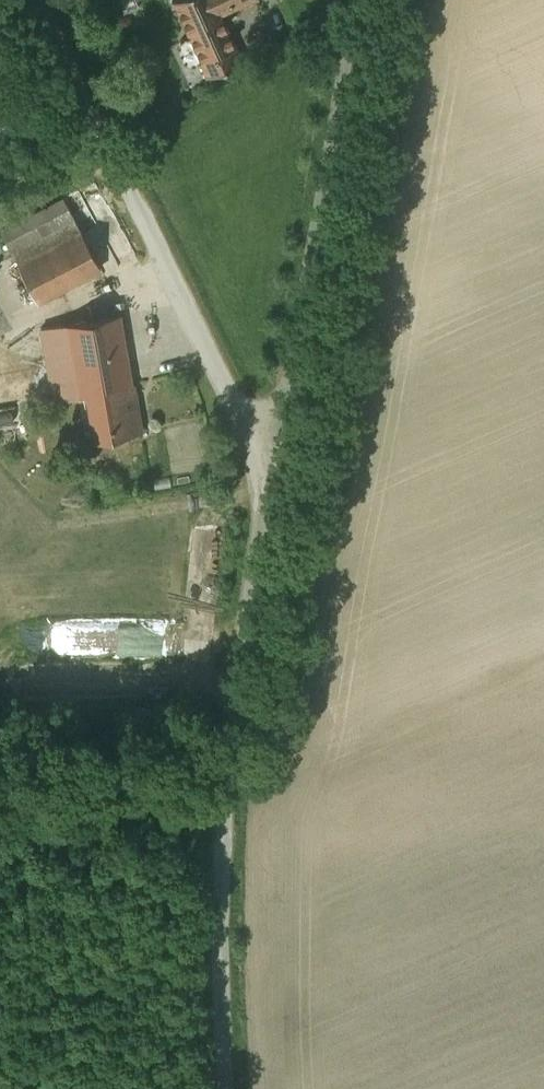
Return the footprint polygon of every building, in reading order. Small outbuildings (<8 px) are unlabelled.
[(181,40),(178,49),(185,63),(193,66),(202,62),(208,76),(243,61),(222,14),(252,0),(175,0),(174,0),(190,36),(181,40)] [(70,209),(7,242),(38,301),(101,268),(70,209)] [(119,314),(64,323),(76,394),(89,392),(97,438),(142,430),(134,384),(132,385),(119,314)] [(76,394),(64,323),(41,327),(53,398),(76,394)]
